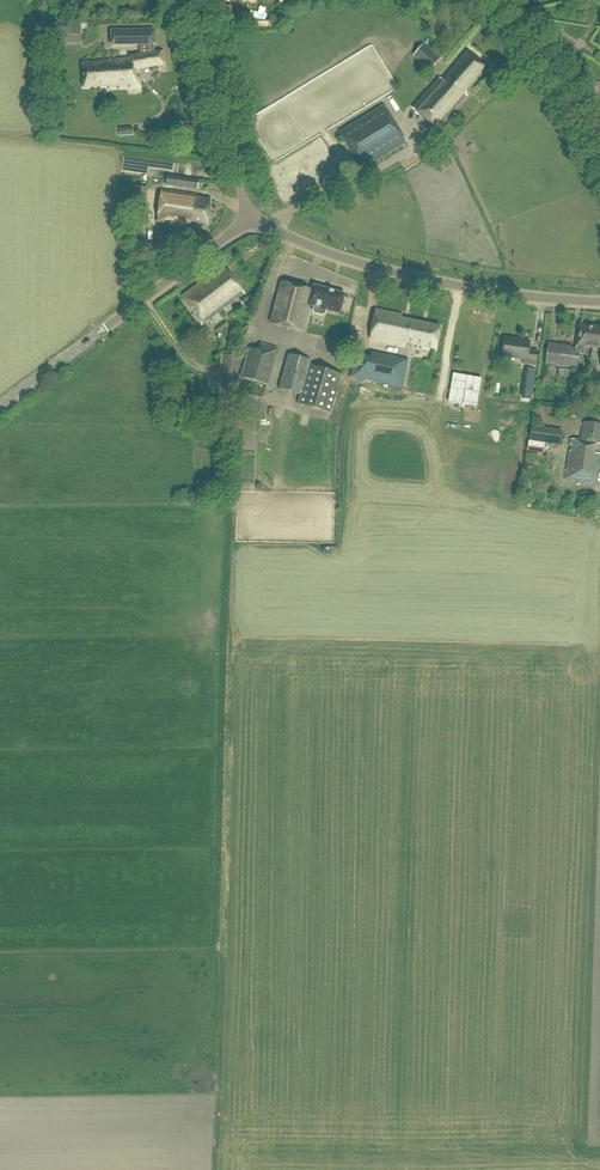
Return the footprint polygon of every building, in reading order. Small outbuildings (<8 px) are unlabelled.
[(81,28),(45,28),(45,44),(81,44),(81,28)] [(156,45),(155,29),(110,30),(111,46),(134,45),(135,45),(135,46),(138,46),(140,54),(130,56),(130,58),(106,60),(106,61),(82,62),(83,87),(109,86),(110,91),(141,88),(140,78),(137,79),(136,70),(165,65),(163,52),(160,53),(159,51),(153,52),(153,45),(156,45)] [(441,59),(423,45),(413,57),(430,71),(441,59)] [(484,67),(467,52),(443,80),(439,77),(413,108),(437,129),(466,96),(462,92),(484,67)] [(406,143),(384,106),(339,133),(361,170),(406,143)] [(198,180),(167,176),(166,186),(197,191),(198,180)] [(147,189),(132,187),(130,201),(134,202),(132,212),(143,213),(147,189)] [(196,196),(162,191),(157,223),(186,227),(192,223),(207,225),(211,200),(196,198),(196,196)] [(243,295),(223,267),(181,297),(202,326),(211,319),(215,325),(223,320),(218,314),(243,295)] [(308,307),(312,291),(282,283),(271,323),(301,331),(308,307)] [(313,286),(312,291),(308,307),(312,308),(311,313),(312,316),(321,318),(324,316),(325,311),(339,315),(345,295),(313,286)] [(249,302),(245,297),(240,301),(244,307),(249,302)] [(400,316),(374,311),(368,340),(403,347),(404,344),(435,350),(439,327),(400,319),(400,316)] [(576,349),(580,349),(579,355),(583,356),(584,347),(593,348),(592,355),(599,356),(599,328),(579,325),(576,349)] [(530,342),(504,338),(502,358),(523,360),(522,364),(536,366),(538,353),(528,352),(530,342)] [(580,349),(576,349),(571,348),(571,346),(548,343),(545,365),(577,369),(577,365),(578,365),(579,355),(580,349)] [(277,350),(259,345),(257,351),(249,349),(241,378),(267,386),(277,350)] [(408,361),(370,352),(369,359),(355,356),(351,377),(402,388),(408,361)] [(310,362),(289,355),(278,389),(300,395),(297,404),(330,414),(342,375),(309,365),(310,362)] [(239,356),(224,356),(223,379),(238,379),(239,356)] [(555,367),(544,366),(542,381),(553,383),(555,367)] [(452,374),(448,403),(476,407),(480,378),(452,374)] [(234,414),(234,399),(212,399),(213,414),(234,414)] [(584,423),(581,441),(571,440),(565,480),(595,484),(599,454),(594,454),(596,444),(599,445),(599,425),(584,423)] [(551,434),(532,431),(529,453),(547,455),(551,434)] [(271,472),(271,461),(261,460),(261,471),(271,472)] [(528,464),(526,473),(535,474),(536,465),(528,464)]
